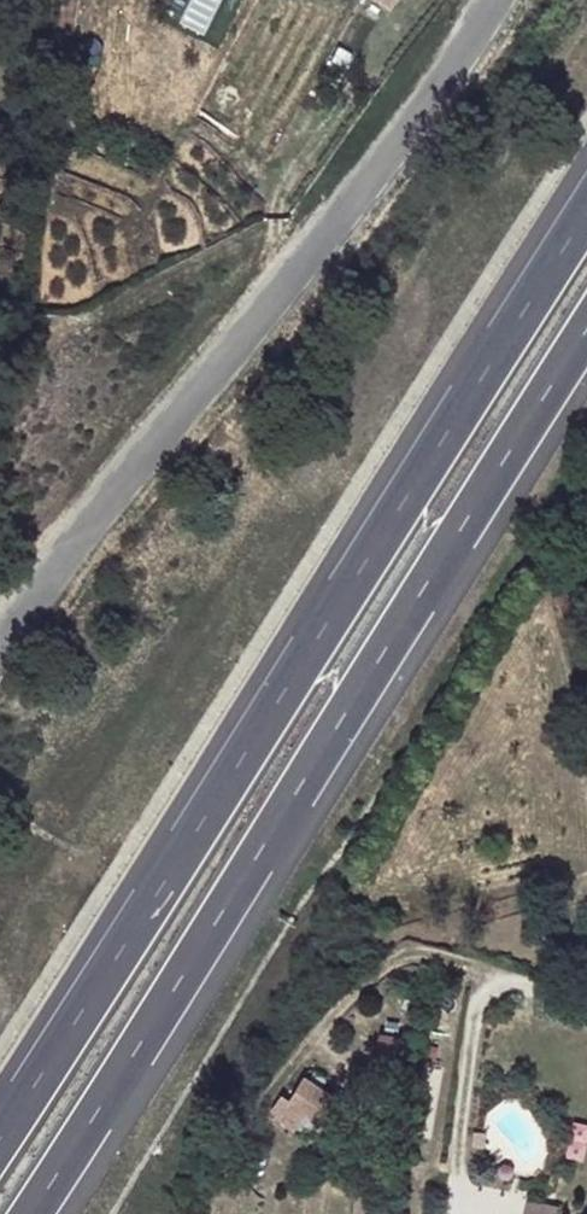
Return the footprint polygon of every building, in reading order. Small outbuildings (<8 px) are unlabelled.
[(404,1071),(408,1035),(380,1032),(376,1067),(404,1071)] [(345,1087),(311,1067),(305,1078),(339,1097),(345,1087)] [(323,1122),(339,1097),(305,1078),(293,1102),(285,1094),(273,1109),(295,1129),(307,1111),(323,1122)] [(558,1204),(527,1197),(523,1213),(556,1213),(558,1204)]
